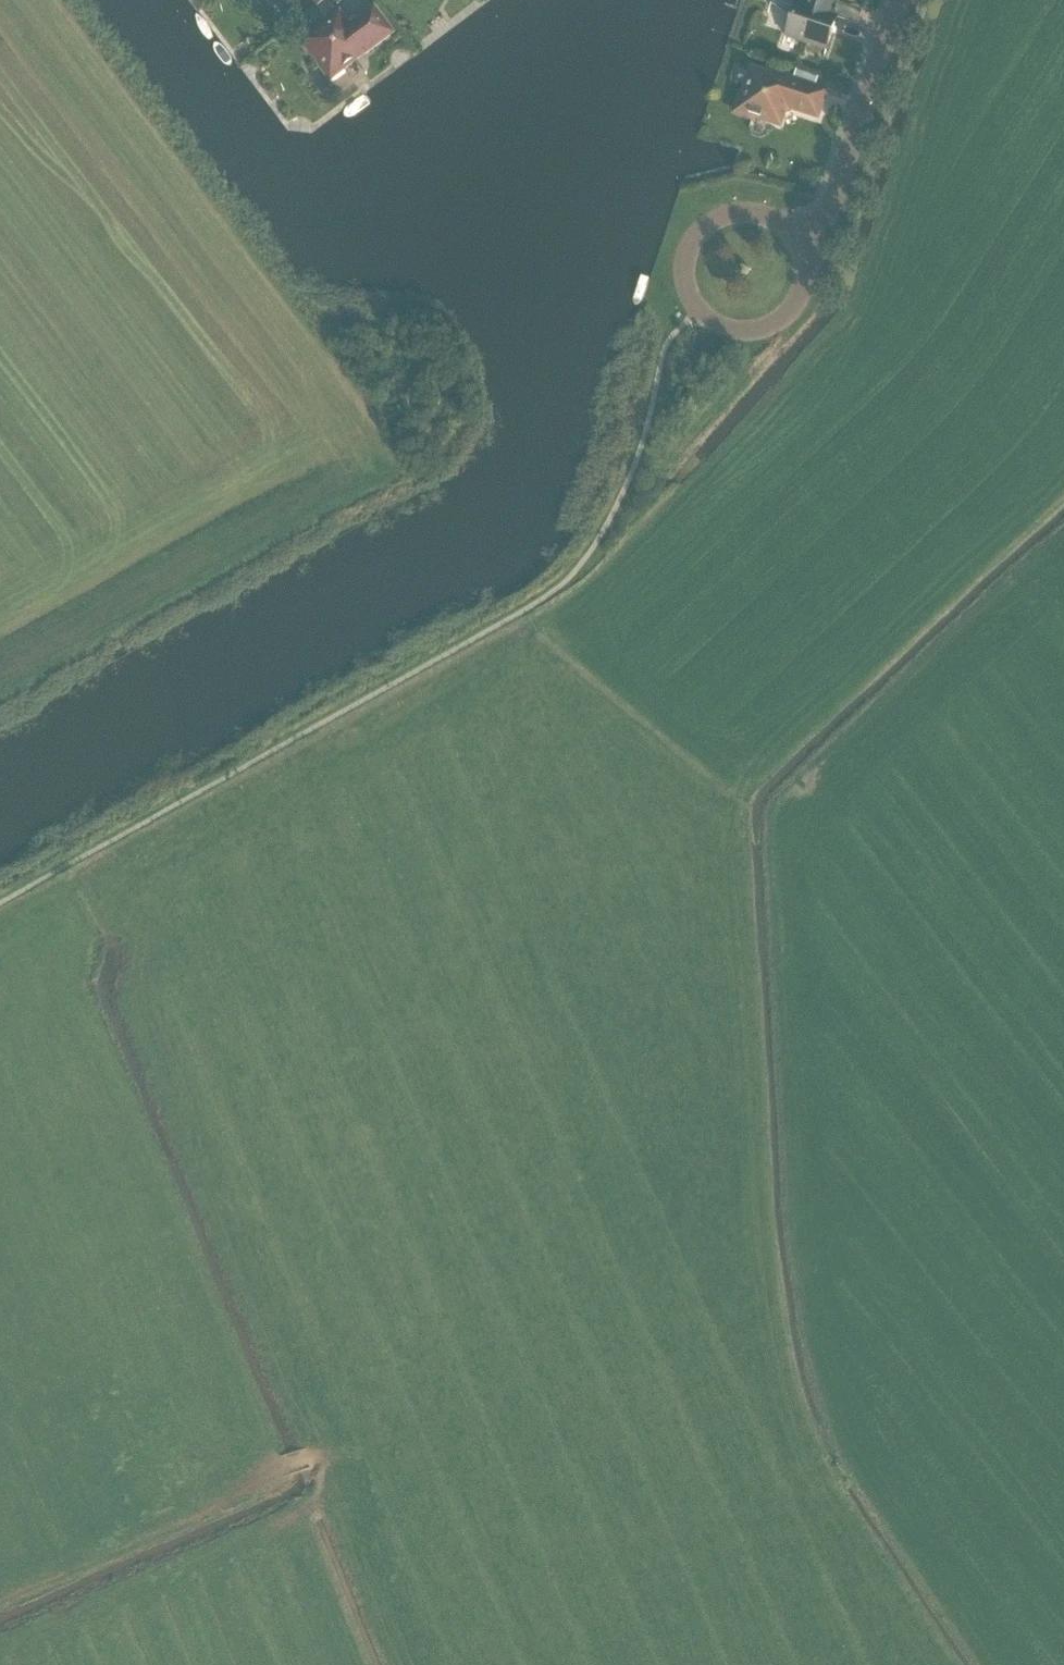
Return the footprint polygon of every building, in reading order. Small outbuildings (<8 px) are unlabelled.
[(316,8),(327,0),(310,0),(316,8)] [(316,8),(323,17),(337,6),(332,0),(327,0),(316,8)] [(835,24),(830,22),(835,4),(840,6),(840,4),(827,0),(773,0),(771,4),(794,12),(786,37),(827,50),(835,24)] [(394,33),(374,7),(350,25),(340,12),(318,28),(320,31),(305,42),(321,64),(319,66),(330,81),(345,70),(343,67),(364,52),(366,54),(394,33)] [(795,71),(793,80),(783,77),(782,80),(752,70),(743,96),(740,95),(734,113),(753,119),(754,116),(780,125),(783,115),(792,110),(818,119),(827,91),(814,87),(818,78),(795,71)]
